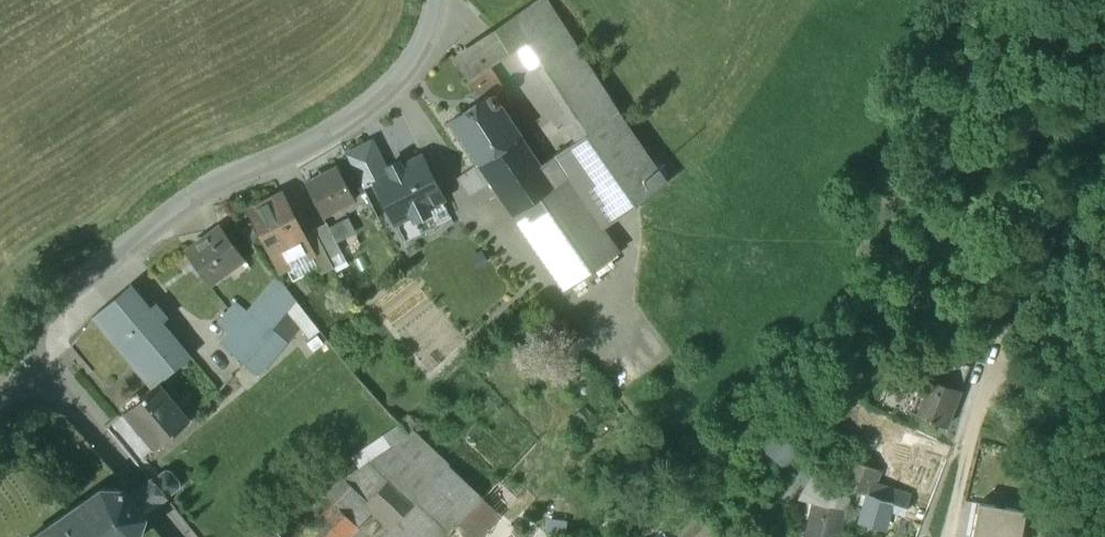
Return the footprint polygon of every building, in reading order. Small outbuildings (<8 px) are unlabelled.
[(591,129),(619,110),(546,0),(542,0),(476,40),(492,63),(533,38),(591,129)] [(487,66),(492,63),(476,40),(452,56),(482,99),(486,97),(488,99),(492,93),(502,87),(487,66)] [(482,99),(452,120),(480,161),(480,162),(520,135),(500,106),(501,103),(501,100),(500,97),(498,95),(495,94),(492,93),(488,99),(486,97),(482,99)] [(591,129),(540,164),(555,184),(566,176),(602,228),(667,183),(619,110),(591,129)] [(520,135),(480,162),(492,180),(514,212),(556,185),(555,184),(540,164),(520,135)] [(371,141),(346,154),(363,187),(375,181),(374,180),(390,172),(387,167),(385,168),(371,141)] [(421,156),(401,166),(398,160),(387,166),(387,167),(390,172),(374,180),(375,181),(395,221),(411,213),(414,219),(429,211),(426,205),(442,197),(421,156)] [(480,161),(458,176),(470,194),(492,180),(480,162),(480,161)] [(339,165),(306,182),(324,215),(356,198),(339,165)] [(556,185),(514,212),(563,284),(616,248),(602,228),(566,176),(555,184),(556,185)] [(304,234),(282,193),(251,210),(268,241),(273,238),(285,261),(310,248),(311,248),(304,234)] [(342,238),(359,230),(353,216),(336,224),(342,238)] [(328,221),(315,228),(325,248),(338,241),(328,221)] [(221,226),(186,251),(209,283),(244,257),(221,226)] [(315,228),(304,234),(311,248),(310,248),(322,271),(334,265),(325,248),(315,228)] [(229,332),(221,341),(245,361),(273,328),(289,309),(297,299),(293,293),(279,275),(249,309),(229,332)] [(152,307),(132,284),(94,317),(153,388),(160,383),(192,356),(164,321),(169,317),(157,302),(152,307)] [(321,329),(297,299),(289,309),(310,337),(321,329)] [(238,300),(219,323),(229,332),(249,309),(238,300)] [(273,328),(245,361),(261,374),(289,341),(273,328)] [(970,364),(942,353),(934,371),(962,382),(970,364)] [(932,377),(925,374),(910,411),(945,425),(960,388),(932,377)] [(153,388),(125,412),(155,448),(190,419),(160,383),(153,388)] [(801,452),(777,432),(761,452),(785,471),(801,452)] [(408,433),(396,442),(405,456),(420,446),(408,433)] [(396,442),(369,461),(380,471),(405,456),(396,442)] [(405,456),(380,471),(389,479),(413,501),(448,532),(455,525),(457,527),(481,501),(420,446),(405,456)] [(878,471),(851,458),(841,483),(869,494),(870,492),(871,493),(873,483),(875,483),(878,471)] [(325,493),(355,523),(372,508),(366,502),(389,479),(380,471),(369,461),(325,493)] [(842,491),(819,468),(805,492),(814,500),(812,503),(833,508),(842,491)] [(170,470),(166,470),(161,474),(160,479),(156,482),(161,487),(167,496),(182,485),(170,470)] [(63,515),(62,515),(59,517),(43,529),(42,529),(39,531),(39,532),(31,536),(138,536),(144,518),(145,518),(145,516),(144,514),(143,514),(154,505),(167,496),(156,482),(152,478),(140,486),(129,494),(127,490),(126,488),(124,488),(124,489),(103,488),(101,488),(99,489),(100,489),(83,501),(83,500),(79,503),(63,515)] [(389,479),(366,502),(372,508),(390,527),(413,501),(389,479)] [(875,483),(873,483),(871,493),(870,492),(869,494),(861,519),(882,526),(889,505),(903,510),(909,493),(875,483)] [(300,536),(341,536),(355,523),(325,493),(317,499),(327,511),(300,536)] [(505,520),(483,499),(481,501),(457,527),(469,536),(489,536),(505,520)] [(381,536),(443,536),(448,532),(413,501),(390,527),(381,536)] [(812,503),(804,536),(839,536),(845,511),(833,508),(812,503)] [(979,503),(972,536),(1020,536),(1025,512),(979,503)] [(261,536),(283,536),(275,528),(261,536)]
